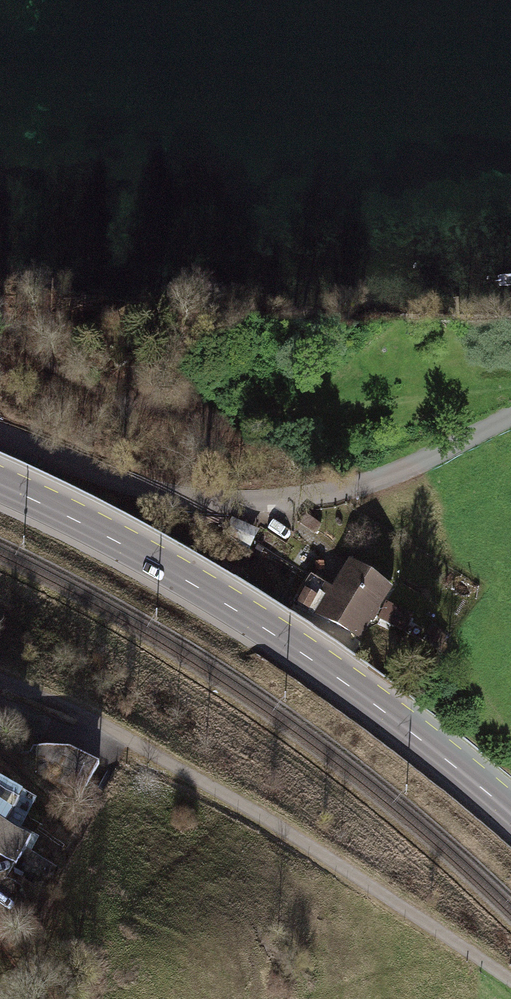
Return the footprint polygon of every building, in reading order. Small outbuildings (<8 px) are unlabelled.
[(351,645),(383,591),(342,567),(310,622),(351,645)] [(391,606),(385,622),(412,632),(418,616),(391,606)] [(63,753),(26,749),(20,757),(36,779),(76,804),(97,773),(63,753)] [(29,840),(6,826),(19,804),(0,792),(0,855),(14,863),(29,840)]
